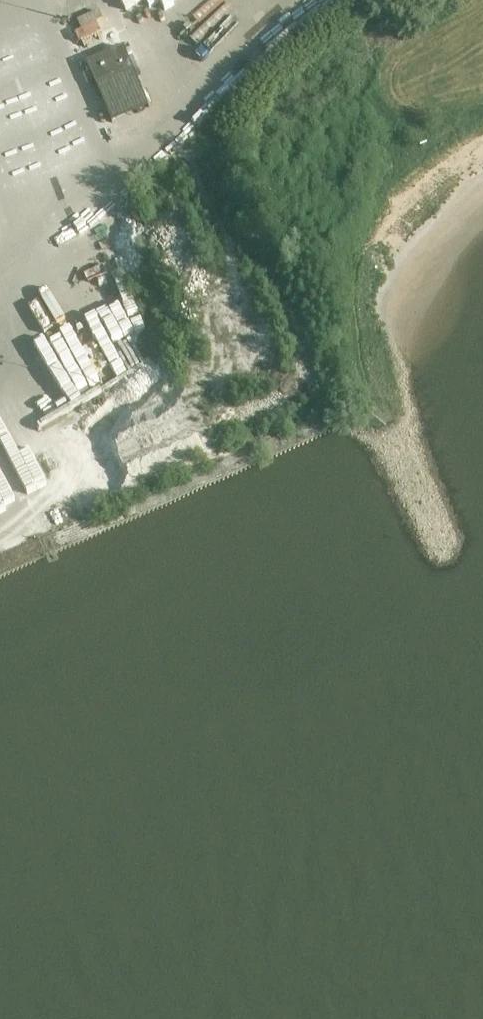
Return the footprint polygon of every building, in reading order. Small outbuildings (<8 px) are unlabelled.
[(123,309),(123,333),(142,334),(142,309),(123,309)] [(19,425),(33,417),(37,425),(81,401),(50,344),(36,351),(20,321),(0,332),(0,390),(19,425)] [(131,340),(123,340),(122,361),(141,361),(142,350),(131,350),(131,340)] [(29,516),(0,452),(0,529),(29,516)]
